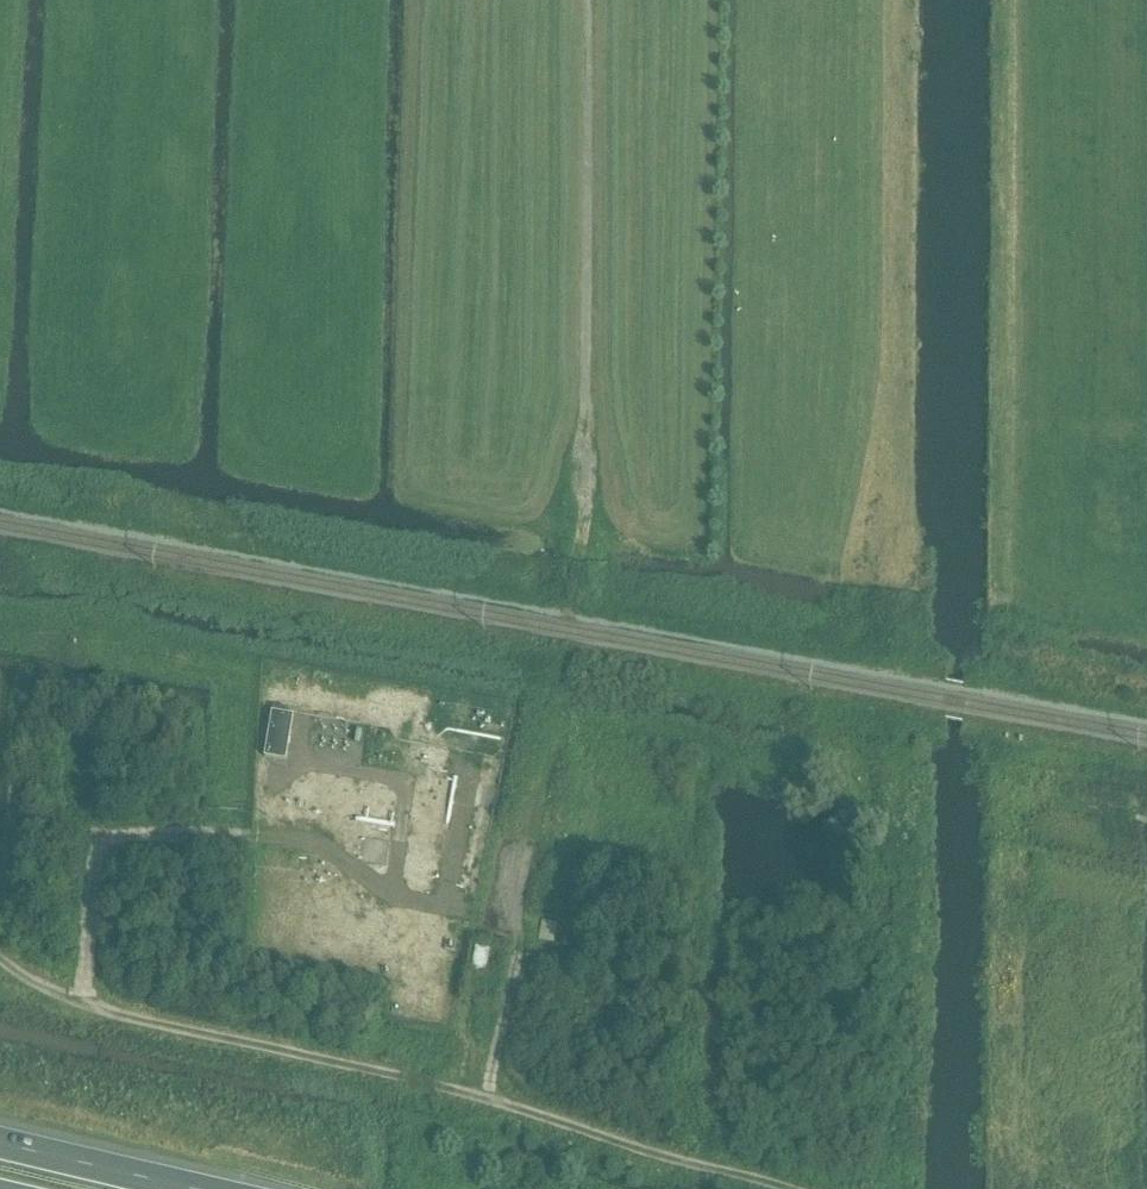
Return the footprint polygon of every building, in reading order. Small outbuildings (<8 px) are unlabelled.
[(264,758),(286,762),(293,717),(272,713),(264,758)] [(538,940),(554,943),(558,923),(542,920),(538,940)] [(470,975),(484,978),(489,951),(476,948),(470,975)]
